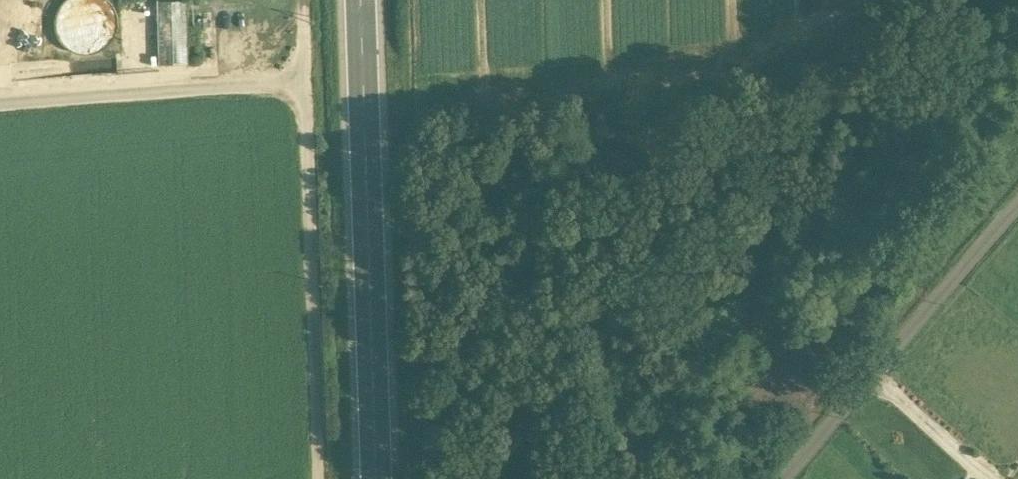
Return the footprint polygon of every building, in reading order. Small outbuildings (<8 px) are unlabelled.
[(184,63),(184,0),(155,0),(154,62),(184,63)] [(146,10),(118,10),(118,68),(138,68),(138,54),(146,54),(146,10)]
